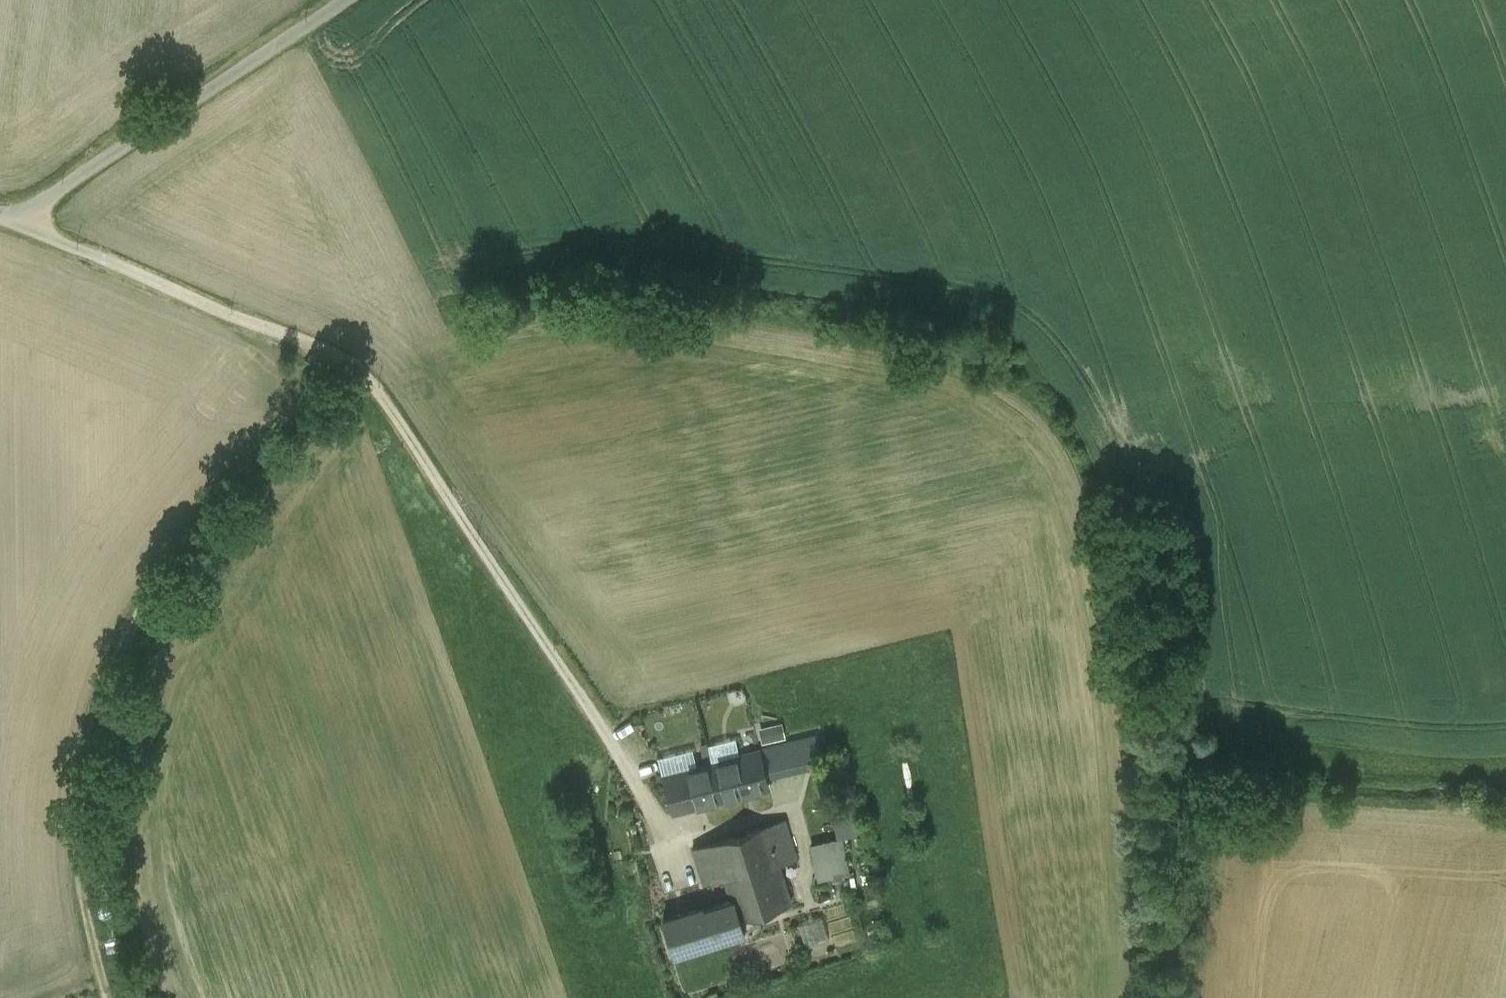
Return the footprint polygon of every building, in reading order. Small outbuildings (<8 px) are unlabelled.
[(816,738),(666,776),(675,811),(767,788),(765,778),(822,764),(816,738)] [(786,820),(694,848),(705,883),(725,877),(732,900),(738,919),(740,918),(745,917),(744,916),(789,902),(778,868),(798,861),(786,820)] [(842,840),(811,846),(815,866),(820,865),(823,879),(849,874),(842,840)] [(732,900),(704,909),(703,906),(663,919),(674,953),(745,931),(740,918),(738,919),(732,900)] [(822,916),(798,924),(805,947),(829,939),(822,916)]
